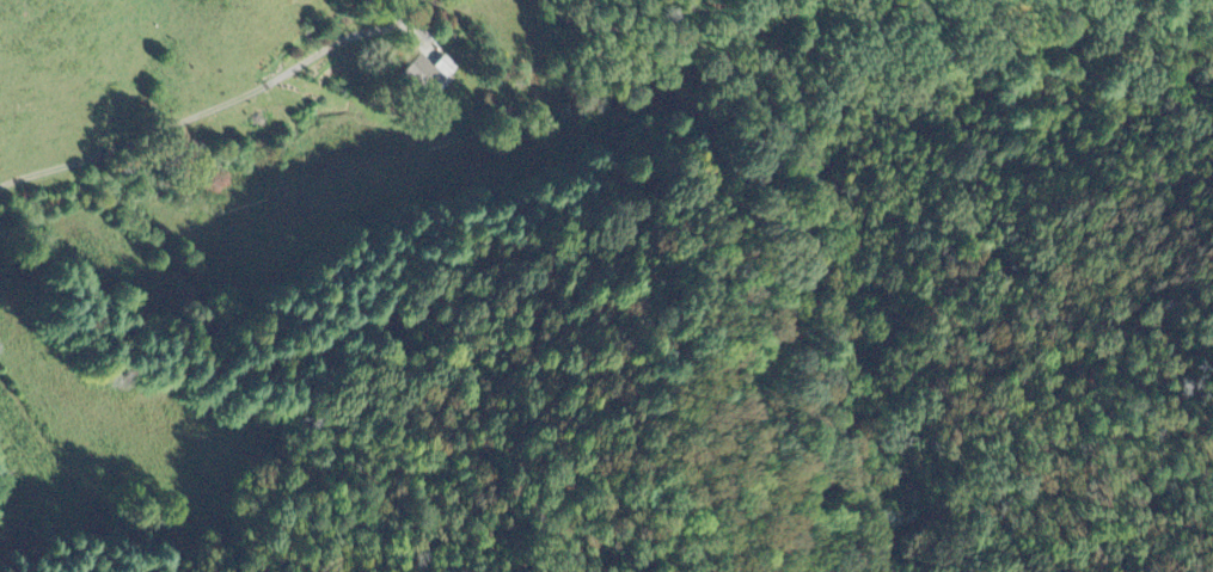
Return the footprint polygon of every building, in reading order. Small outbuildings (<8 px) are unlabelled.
[(437,64),(447,74),(458,62),(447,53),(437,64)] [(422,54),(445,76),(429,93),(405,70),(422,54)]
